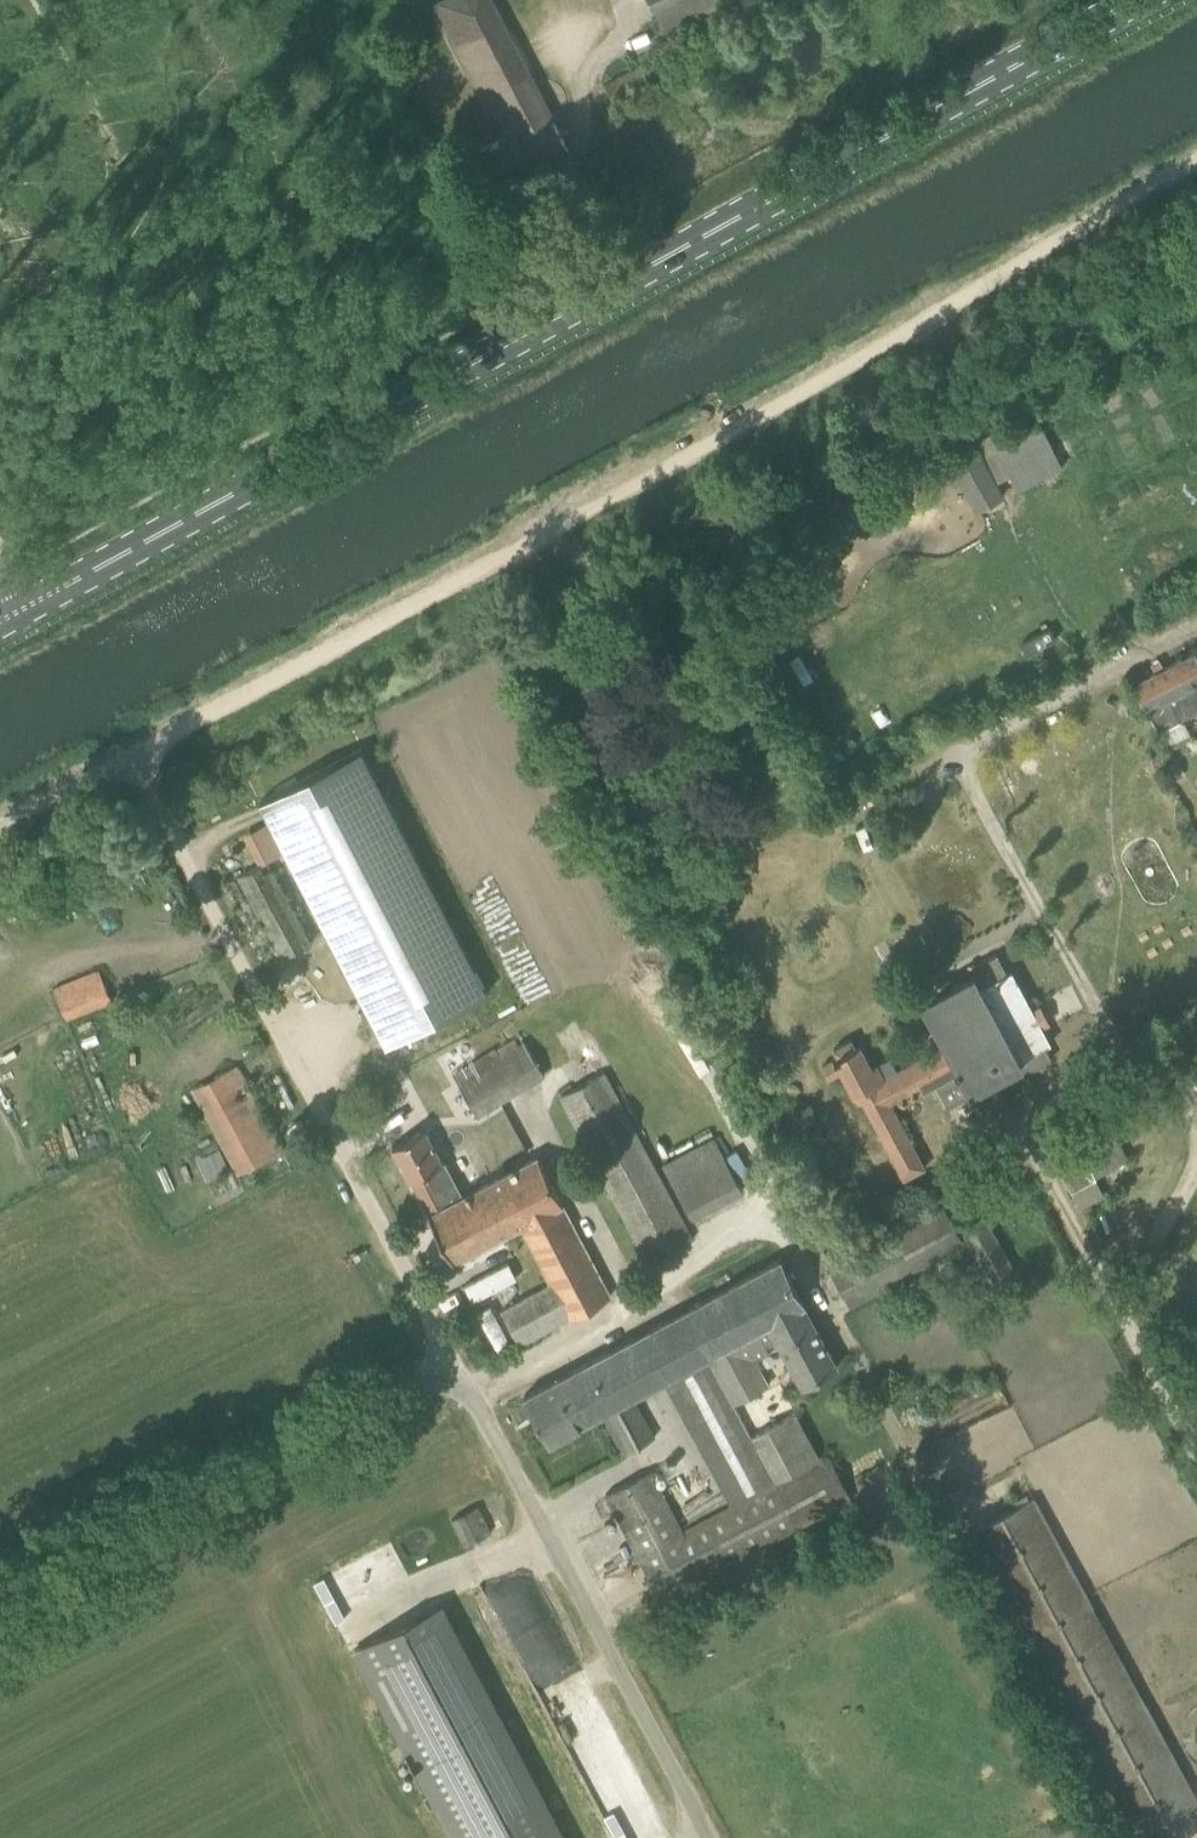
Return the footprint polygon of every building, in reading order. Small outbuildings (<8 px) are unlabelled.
[(467,156),(487,194),(535,170),(533,166),(568,148),(491,0),(444,0),(432,6),(490,114),(498,109),(510,133),(467,156)] [(670,39),(745,0),(650,0),(670,39)] [(995,448),(1018,491),(1063,468),(1040,424),(995,448)] [(1003,499),(974,443),(950,455),(980,511),(1003,499)] [(1025,652),(1054,638),(1048,625),(1019,640),(1025,652)] [(1182,718),(1181,717),(1196,709),(1196,655),(1195,651),(1134,683),(1158,731),(1182,718)] [(487,993),(361,749),(260,801),(285,851),(328,933),(386,1045),(487,993)] [(245,834),(261,864),(268,860),(285,851),(269,820),(245,834)] [(283,957),(313,941),(268,860),(261,864),(239,875),(283,957)] [(863,1101),(905,1179),(926,1168),(891,1103),(922,1086),(924,1091),(936,1085),(947,1105),(1022,1065),(1026,1073),(1053,1058),(1046,1046),(1051,1043),(1012,971),(1008,973),(997,954),(970,968),(974,974),(923,1002),(946,1044),(896,1071),(893,1064),(880,1071),(877,1065),(872,1068),(867,1058),(868,1058),(867,1056),(866,1057),(861,1047),(862,1047),(861,1045),(856,1048),(851,1039),(834,1049),(838,1057),(833,1060),(822,1066),(829,1079),(841,1073),(847,1083),(846,1084),(847,1085),(848,1085),(853,1095),(852,1096),(853,1097),(854,1097),(858,1104),(863,1101)] [(55,991),(66,1018),(112,999),(100,971),(55,991)] [(524,1040),(456,1081),(478,1118),(547,1076),(524,1040)] [(193,1089),(239,1174),(282,1150),(236,1065),(193,1089)] [(663,1163),(664,1165),(655,1170),(603,1072),(560,1096),(649,1262),(692,1239),(661,1180),(670,1176),(692,1217),(743,1190),(714,1136),(663,1163)] [(1041,1133),(1071,1188),(1081,1208),(1104,1196),(1096,1179),(1097,1179),(1066,1120),(1041,1133)] [(505,1172),(461,1196),(426,1129),(393,1146),(411,1180),(412,1180),(429,1213),(428,1213),(455,1263),(521,1228),(530,1223),(505,1172)] [(536,1156),(505,1172),(530,1223),(521,1228),(550,1284),(502,1311),(519,1344),(611,1295),(536,1156)] [(850,1300),(871,1288),(963,1238),(944,1204),(832,1266),(850,1300)] [(1013,1272),(982,1217),(961,1228),(992,1284),(1013,1272)] [(663,1379),(731,1506),(820,1458),(795,1412),(785,1418),(754,1357),(781,1343),(803,1383),(838,1366),(779,1258),(524,1395),(549,1442),(602,1414),(623,1454),(656,1436),(635,1395),(663,1379)] [(651,1470),(628,1482),(606,1494),(660,1597),(852,1498),(829,1455),(682,1531),(651,1470)] [(1032,1497),(973,1529),(1138,1834),(1196,1802),(1196,1800),(1032,1497)] [(478,1506),(457,1517),(470,1543),(492,1532),(478,1506)] [(438,1605),(356,1649),(457,1837),(561,1837),(438,1605)]
